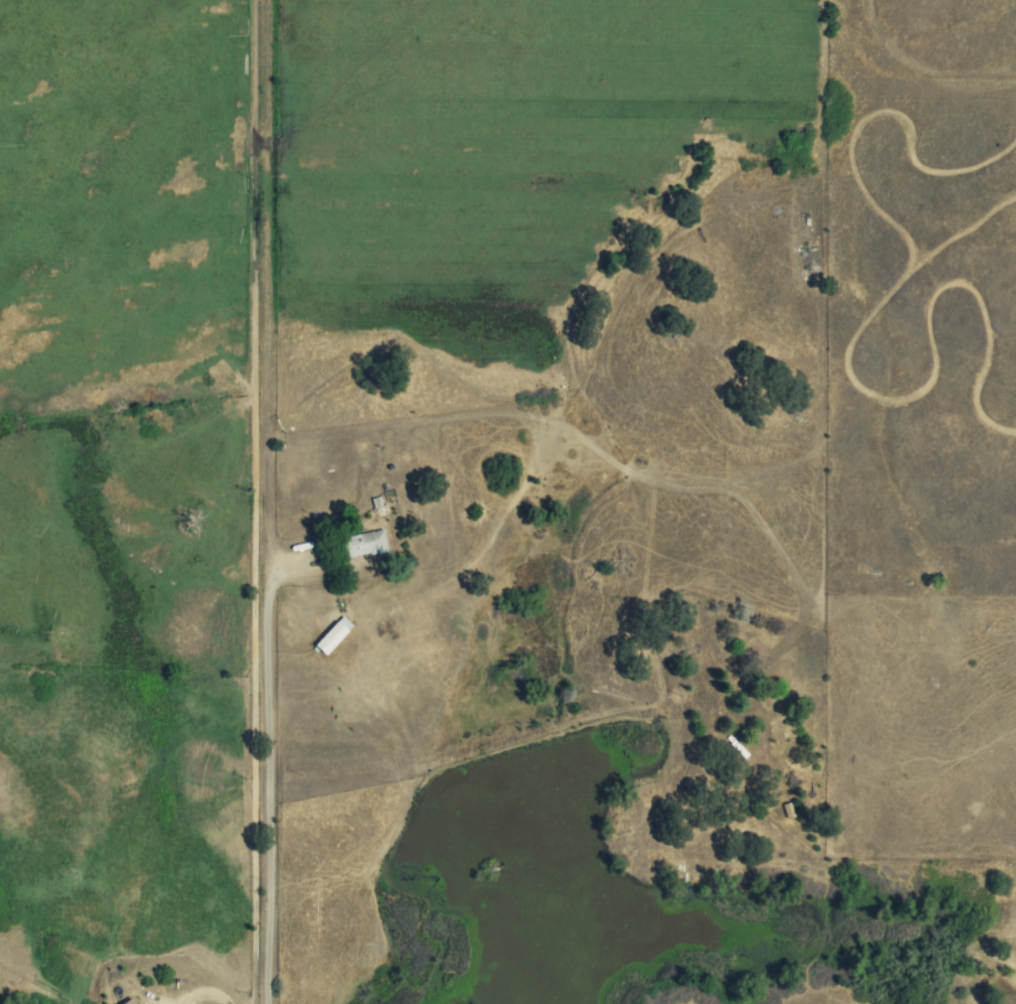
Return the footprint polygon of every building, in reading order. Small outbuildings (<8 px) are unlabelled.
[(388,550),(383,529),(341,538),(345,559),(388,550)] [(325,655),(352,626),(342,616),(314,645),(325,655)]
